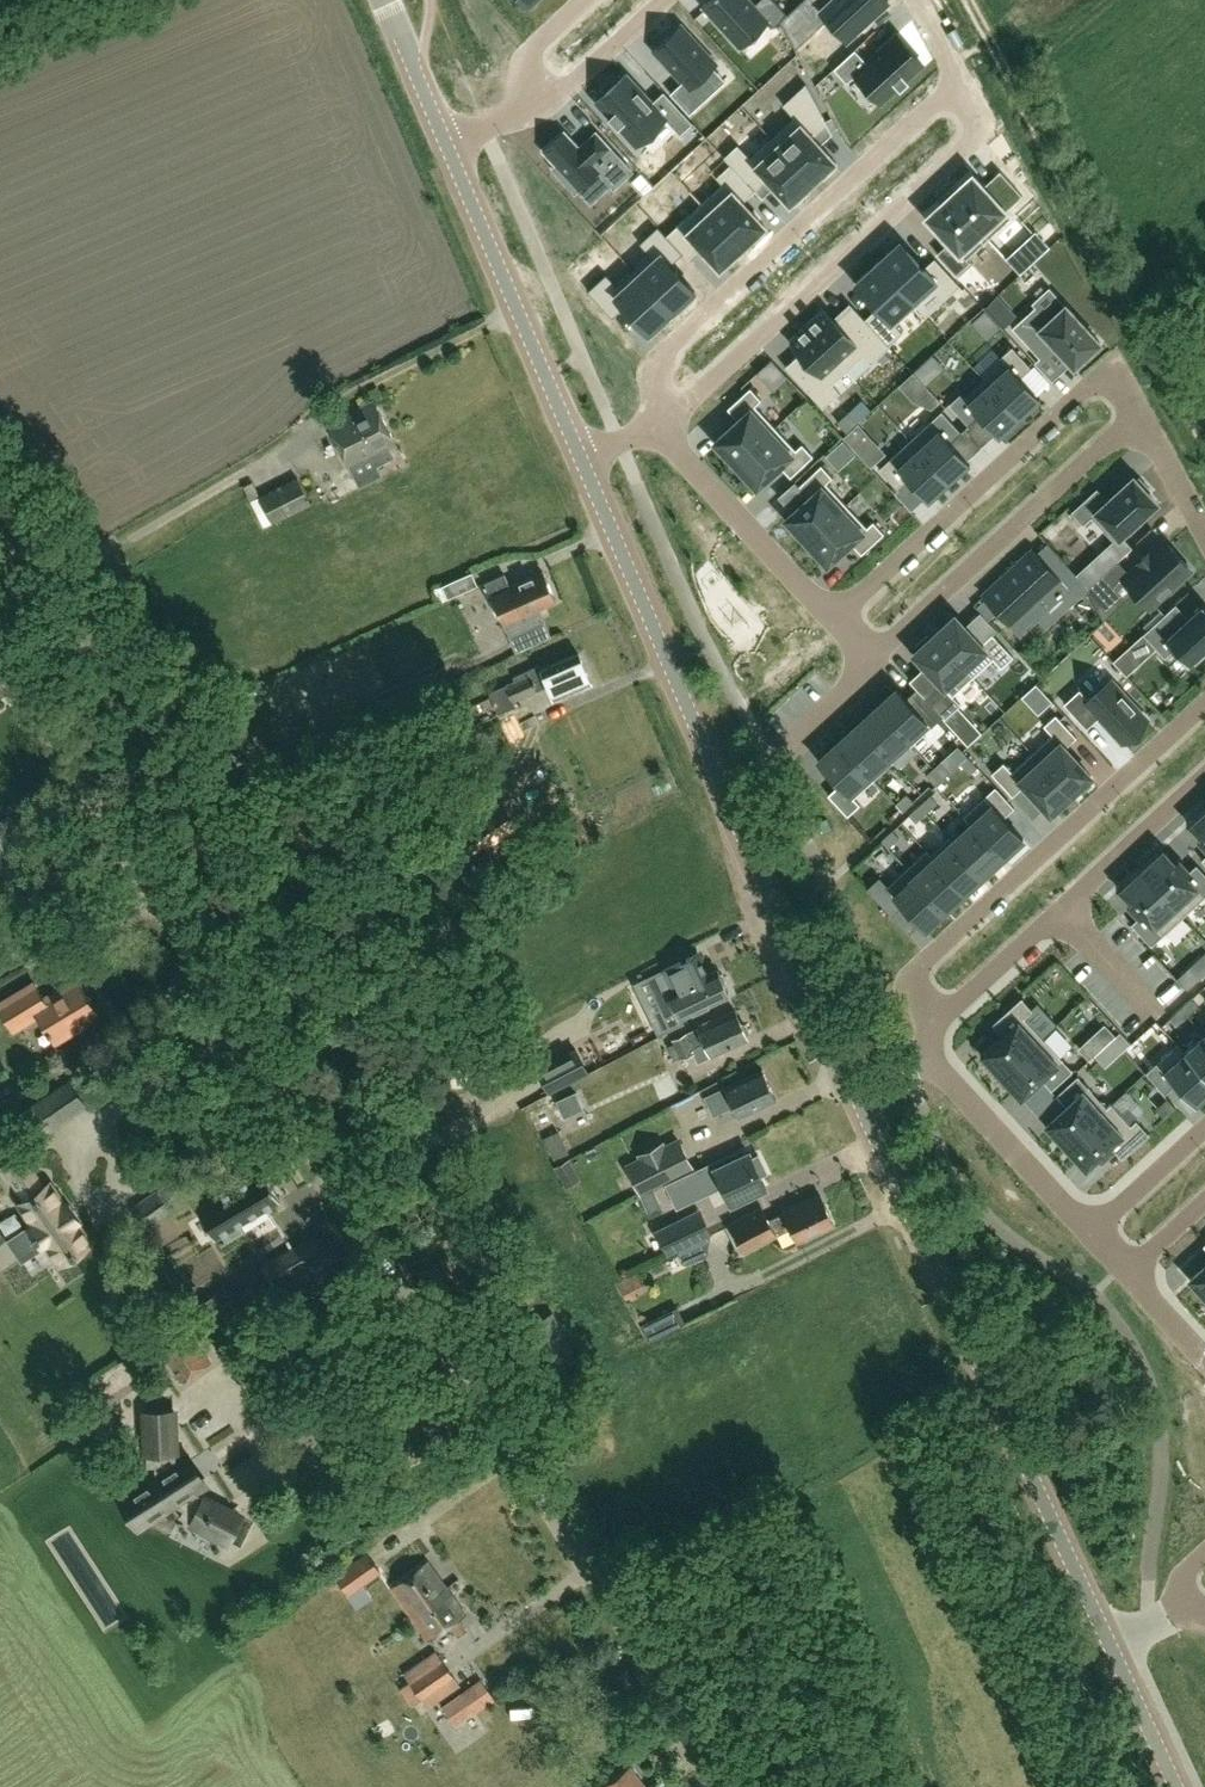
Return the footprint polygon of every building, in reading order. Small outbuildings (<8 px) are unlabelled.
[(755,4),(751,0),(709,0),(702,6),(741,47),(770,21),(775,26),(780,21),(788,14),(788,13),(775,0),(759,0),(755,4)] [(780,21),(791,40),(821,12),(846,38),(887,0),(803,0),(788,13),(788,14),(780,21)] [(677,21),(651,46),(680,77),(667,89),(686,110),(700,97),(688,83),(713,60),(677,21)] [(881,103),(898,87),(907,79),(923,64),(896,35),(867,62),(855,49),(834,69),(847,83),(856,75),(881,103)] [(627,74),(596,102),(635,145),(665,117),(680,134),(693,123),(664,91),(652,101),(627,74)] [(794,116),(771,138),(813,183),(814,182),(813,182),(820,175),(824,179),(837,167),(834,163),(836,162),(835,160),(834,160),(820,145),(813,137),(827,123),(806,84),(784,105),(794,116)] [(565,131),(544,151),(557,165),(553,168),(575,192),(577,190),(598,170),(611,185),(614,187),(632,171),(600,136),(594,142),(590,138),(579,147),(565,131)] [(738,144),(724,157),(731,164),(755,190),(767,179),(774,187),(788,202),(788,203),(790,204),(791,203),(791,202),(795,205),(808,193),(804,190),(812,183),(812,184),(813,183),(771,138),(750,157),(738,144)] [(723,183),(702,203),(742,247),(765,226),(742,202),(755,190),(731,164),(717,176),(723,183)] [(950,195),(949,196),(988,239),(1011,218),(1005,211),(1023,195),(1000,170),(983,186),(973,176),(974,176),(972,175),(971,176),(950,195)] [(967,258),(988,239),(949,196),(948,197),(949,197),(928,216),(927,216),(926,217),(927,219),(928,218),(949,242),(937,253),(956,274),(970,262),(967,258)] [(702,203),(666,235),(683,253),(688,259),(700,247),(720,268),(742,247),(702,203)] [(650,254),(633,269),(672,312),(677,307),(680,311),(694,298),(690,295),(695,290),(671,264),(683,253),(666,235),(658,226),(640,243),(650,254)] [(900,241),(878,262),(917,305),(916,306),(926,316),(960,285),(935,258),(924,268),(900,241)] [(878,262),(855,283),(877,308),(865,319),(889,345),(902,333),(895,325),(916,306),(917,305),(878,262)] [(606,274),(588,291),(613,317),(625,306),(649,333),(653,329),(657,332),(670,319),(667,316),(672,312),(633,269),(616,285),(606,274)] [(985,308),(1003,327),(1015,315),(998,296),(985,308)] [(1100,342),(1061,299),(1043,315),(1035,306),(1012,328),(1040,358),(1054,345),(1074,367),(1100,342)] [(817,319),(808,326),(848,370),(863,355),(871,364),(890,346),(889,345),(865,319),(852,305),(834,321),(832,319),(825,311),(816,318),(817,319)] [(801,352),(785,367),(823,408),(840,392),(832,384),(848,370),(808,326),(799,334),(791,342),(801,352)] [(1032,367),(1012,346),(1000,357),(1004,361),(985,379),(1019,417),(1041,398),(1021,377),(1032,367)] [(927,384),(932,379),(921,366),(915,372),(927,384)] [(1019,417),(985,379),(965,397),(961,393),(949,404),(969,425),(979,415),(998,436),(1019,417)] [(775,427),(758,408),(764,403),(750,387),(728,408),(738,419),(715,441),(736,464),(775,427)] [(940,402),(928,389),(920,396),(932,409),(940,402)] [(349,467),(396,443),(375,400),(327,423),(349,467)] [(961,432),(942,410),(910,439),(949,482),(970,462),(951,441),(961,432)] [(847,432),(858,422),(848,412),(837,422),(847,432)] [(844,437),(853,447),(867,434),(858,424),(844,437)] [(775,427),(736,464),(757,487),(780,465),(791,476),(813,456),(802,444),(796,450),(775,427)] [(949,482),(910,439),(879,468),(898,489),(909,480),(925,498),(928,501),(949,482)] [(799,485),(809,497),(786,518),(807,541),(847,504),(826,482),(832,476),(821,464),(799,485)] [(298,477),(259,496),(272,522),(310,503),(298,477)] [(1134,478),(1108,501),(1097,488),(1072,512),(1083,524),(1092,517),(1114,541),(1156,502),(1148,493),(1151,490),(1140,477),(1136,480),(1134,478)] [(847,504),(807,541),(828,564),(851,542),(862,554),(884,533),(873,521),(867,527),(847,504)] [(1117,561),(1087,589),(1095,605),(1103,620),(1134,591),(1136,594),(1150,608),(1154,604),(1192,570),(1165,540),(1152,553),(1150,551),(1136,564),(1137,565),(1129,573),(1117,561)] [(1048,608),(1068,589),(1033,551),(985,595),(1011,624),(1011,623),(1020,633),(1048,608)] [(448,598),(478,584),(472,571),(442,584),(448,598)] [(555,600),(542,571),(510,585),(505,573),(485,581),(509,636),(545,620),(539,606),(555,600)] [(1184,621),(1171,608),(1143,634),(1165,657),(1174,649),(1188,664),(1190,663),(1189,663),(1192,660),(1196,664),(1204,655),(1204,605),(1203,603),(1202,604),(1202,605),(1184,621)] [(934,635),(972,677),(993,658),(1001,667),(1013,656),(992,634),(981,644),(955,616),(934,635)] [(914,654),(940,683),(925,697),(945,718),(960,704),(952,696),(972,677),(934,635),(930,638),(928,635),(915,646),(918,649),(914,654)] [(513,698),(548,684),(554,698),(592,682),(580,652),(543,668),(542,664),(513,675),(515,680),(489,690),(491,695),(454,711),(462,729),(499,713),(498,711),(515,704),(513,698)] [(1087,727),(1099,716),(1122,742),(1147,719),(1111,680),(1089,701),(1080,691),(1066,704),(1087,727)] [(897,689),(877,707),(908,740),(907,741),(911,745),(932,726),(897,689)] [(229,756),(255,743),(236,704),(209,717),(229,756)] [(908,740),(877,707),(858,724),(889,758),(890,757),(907,741),(908,740)] [(1032,752),(1071,794),(1091,775),(1065,747),(1077,737),(1056,714),(1044,725),(1052,734),(1032,752)] [(889,758),(858,724),(839,742),(874,779),(894,761),(890,757),(889,758)] [(874,779),(839,742),(818,761),(839,784),(853,799),(854,798),(874,779)] [(1071,794),(1032,752),(1012,771),(1004,762),(992,773),(1013,795),(1024,785),(1050,814),(1071,794)] [(968,756),(960,763),(970,774),(978,767),(968,756)] [(941,762),(933,768),(943,779),(950,772),(941,762)] [(933,768),(926,775),(936,785),(943,779),(933,768)] [(839,784),(828,794),(848,815),(860,804),(854,798),(853,799),(839,784)] [(995,787),(985,796),(1004,817),(1014,807),(995,787)] [(907,794),(896,804),(903,811),(913,801),(907,794)] [(931,796),(920,805),(927,813),(938,803),(931,796)] [(963,816),(971,824),(972,824),(1003,857),(1024,838),(1004,817),(985,796),(963,816)] [(920,805),(910,815),(916,822),(927,813),(920,805)] [(1190,825),(1201,837),(1198,841),(1204,849),(1204,811),(1190,825)] [(972,824),(971,824),(954,840),(953,841),(984,874),(1003,857),(972,824)] [(900,838),(893,830),(882,840),(889,847),(900,838)] [(954,840),(950,836),(931,853),(930,854),(965,892),(984,874),(953,841),(954,840)] [(930,854),(931,853),(927,849),(907,867),(946,909),(965,892),(930,854)] [(1184,916),(1204,896),(1204,873),(1197,864),(1190,870),(1179,858),(1175,862),(1163,849),(1141,869),(1184,916)] [(946,909),(907,867),(886,887),(925,929),(946,909)] [(1151,946),(1184,916),(1141,869),(1119,889),(1131,902),(1127,905),(1138,918),(1131,924),(1151,946)] [(662,971),(648,977),(664,1010),(656,1013),(665,1032),(685,1023),(682,1017),(729,995),(728,992),(730,989),(723,974),(719,973),(718,970),(709,975),(698,953),(662,971)] [(1187,989),(1197,980),(1187,970),(1178,979),(1187,989)] [(77,979),(45,999),(35,983),(0,1004),(0,1007),(13,1030),(38,1014),(55,1042),(99,1015),(77,979)] [(981,1054),(1001,1076),(1043,1037),(1024,1017),(1033,1009),(1022,997),(992,1024),(1002,1035),(981,1054)] [(1192,998),(1181,1008),(1188,1015),(1199,1005),(1192,998)] [(748,1036),(749,1031),(747,1025),(742,1024),(736,1008),(699,1025),(699,1026),(673,1038),(674,1040),(668,1042),(675,1057),(680,1055),(681,1056),(695,1050),(693,1046),(705,1040),(712,1054),(749,1037),(748,1036)] [(1181,1008),(1171,1018),(1177,1025),(1188,1015),(1181,1008)] [(1204,1033),(1185,1050),(1184,1051),(1204,1074),(1204,1034),(1204,1033)] [(1043,1037),(1001,1076),(1021,1098),(1042,1079),(1052,1089),(1073,1070),(1043,1037)] [(1176,1084),(1195,1106),(1204,1097),(1204,1074),(1184,1051),(1185,1050),(1178,1043),(1146,1073),(1165,1094),(1176,1084)] [(550,1091),(588,1071),(576,1049),(538,1069),(550,1091)] [(725,1088),(706,1097),(714,1115),(734,1105),(739,1116),(777,1098),(762,1069),(725,1087),(725,1088)] [(1108,1108),(1107,1107),(1078,1075),(1057,1095),(1066,1105),(1045,1125),(1066,1147),(1108,1108)] [(1166,1118),(1177,1107),(1168,1098),(1156,1108),(1166,1118)] [(39,1101),(23,1111),(39,1136),(55,1125),(39,1101)] [(1107,1107),(1108,1108),(1066,1147),(1086,1169),(1098,1157),(1102,1161),(1114,1150),(1122,1159),(1150,1134),(1136,1119),(1131,1124),(1111,1103),(1107,1107)] [(554,1159),(569,1152),(559,1130),(544,1137),(554,1159)] [(643,1159),(628,1167),(641,1193),(692,1166),(679,1141),(664,1149),(662,1144),(641,1155),(643,1159)] [(766,1186),(749,1151),(697,1176),(693,1169),(660,1185),(654,1188),(654,1189),(649,1192),(658,1211),(664,1208),(664,1209),(722,1181),(732,1203),(766,1186)] [(9,1171),(8,1172),(27,1200),(20,1204),(32,1222),(28,1225),(42,1246),(46,1243),(48,1245),(60,1264),(68,1259),(69,1260),(85,1249),(84,1247),(92,1242),(78,1222),(80,1220),(68,1202),(65,1203),(52,1183),(45,1187),(26,1160),(25,1160),(24,1159),(8,1169),(9,1171)] [(281,1199),(263,1169),(198,1209),(215,1238),(219,1236),(222,1241),(242,1229),(239,1224),(281,1199)] [(175,1209),(160,1188),(158,1189),(157,1188),(132,1206),(147,1229),(175,1209)] [(834,1224),(821,1195),(804,1204),(802,1201),(785,1210),(786,1213),(770,1220),(764,1208),(731,1223),(738,1238),(741,1237),(747,1250),(777,1236),(776,1234),(792,1227),(799,1240),(834,1224)] [(694,1240),(683,1218),(672,1224),(683,1245),(694,1240)] [(283,1256),(267,1265),(280,1287),(334,1254),(321,1233),(283,1256)] [(715,1247),(689,1256),(693,1268),(719,1260),(715,1247)] [(1190,1278),(1204,1294),(1204,1264),(1190,1278)] [(647,1341),(683,1323),(675,1307),(639,1325),(647,1341)] [(534,1322),(522,1328),(545,1374),(573,1360),(549,1314),(534,1322)] [(184,1381),(211,1360),(189,1332),(162,1353),(184,1381)] [(100,1431),(113,1422),(93,1393),(79,1403),(100,1431)] [(138,1533),(178,1507),(183,1510),(180,1518),(189,1522),(187,1526),(229,1548),(247,1513),(205,1492),(203,1496),(197,1494),(211,1486),(189,1451),(176,1460),(176,1455),(181,1454),(178,1408),(141,1410),(142,1456),(147,1456),(148,1467),(155,1466),(156,1472),(115,1498),(138,1533)] [(349,1593),(381,1570),(367,1551),(327,1579),(340,1597),(348,1591),(349,1593)] [(427,1600),(446,1586),(428,1560),(392,1585),(411,1613),(428,1602),(427,1600)] [(428,1602),(411,1613),(429,1639),(450,1624),(457,1634),(465,1628),(458,1618),(465,1613),(446,1586),(427,1600),(428,1602)] [(428,1706),(460,1684),(453,1675),(442,1659),(436,1650),(404,1672),(422,1697),(428,1706)] [(482,1679),(442,1706),(456,1726),(496,1699),(482,1679)] [(630,1765),(603,1785),(604,1786),(603,1786),(646,1786),(630,1765)]
